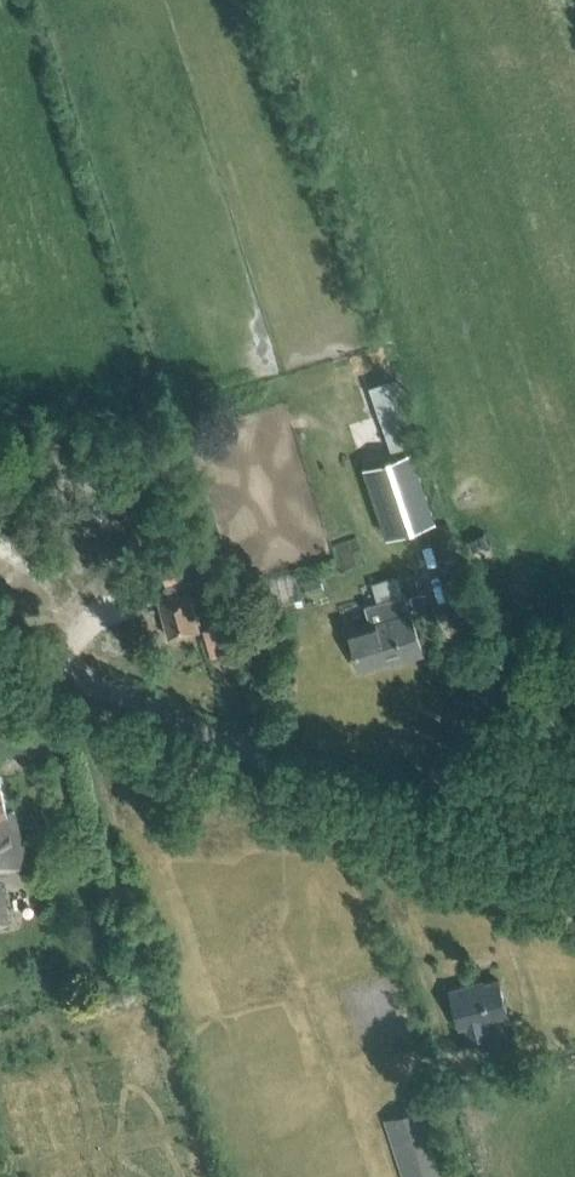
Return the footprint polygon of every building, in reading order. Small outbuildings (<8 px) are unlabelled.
[(415,430),(389,440),(393,453),(410,447),(420,443),(415,430)] [(393,453),(363,464),(389,534),(436,517),(410,447),(393,453)] [(168,636),(199,628),(189,588),(188,589),(181,560),(161,565),(168,593),(158,596),(168,636)] [(423,651),(405,593),(399,573),(373,581),(378,601),(366,604),(371,621),(348,627),(360,667),(392,657),(393,660),(423,651)] [(26,862),(14,810),(7,812),(0,782),(0,868),(26,862)] [(9,923),(0,885),(0,925),(9,923)] [(507,1011),(499,979),(471,986),(470,983),(451,988),(460,1024),(466,1022),(470,1037),(488,1032),(484,1017),(507,1011)] [(447,1174),(424,1105),(385,1118),(404,1176),(439,1176),(447,1174)]
